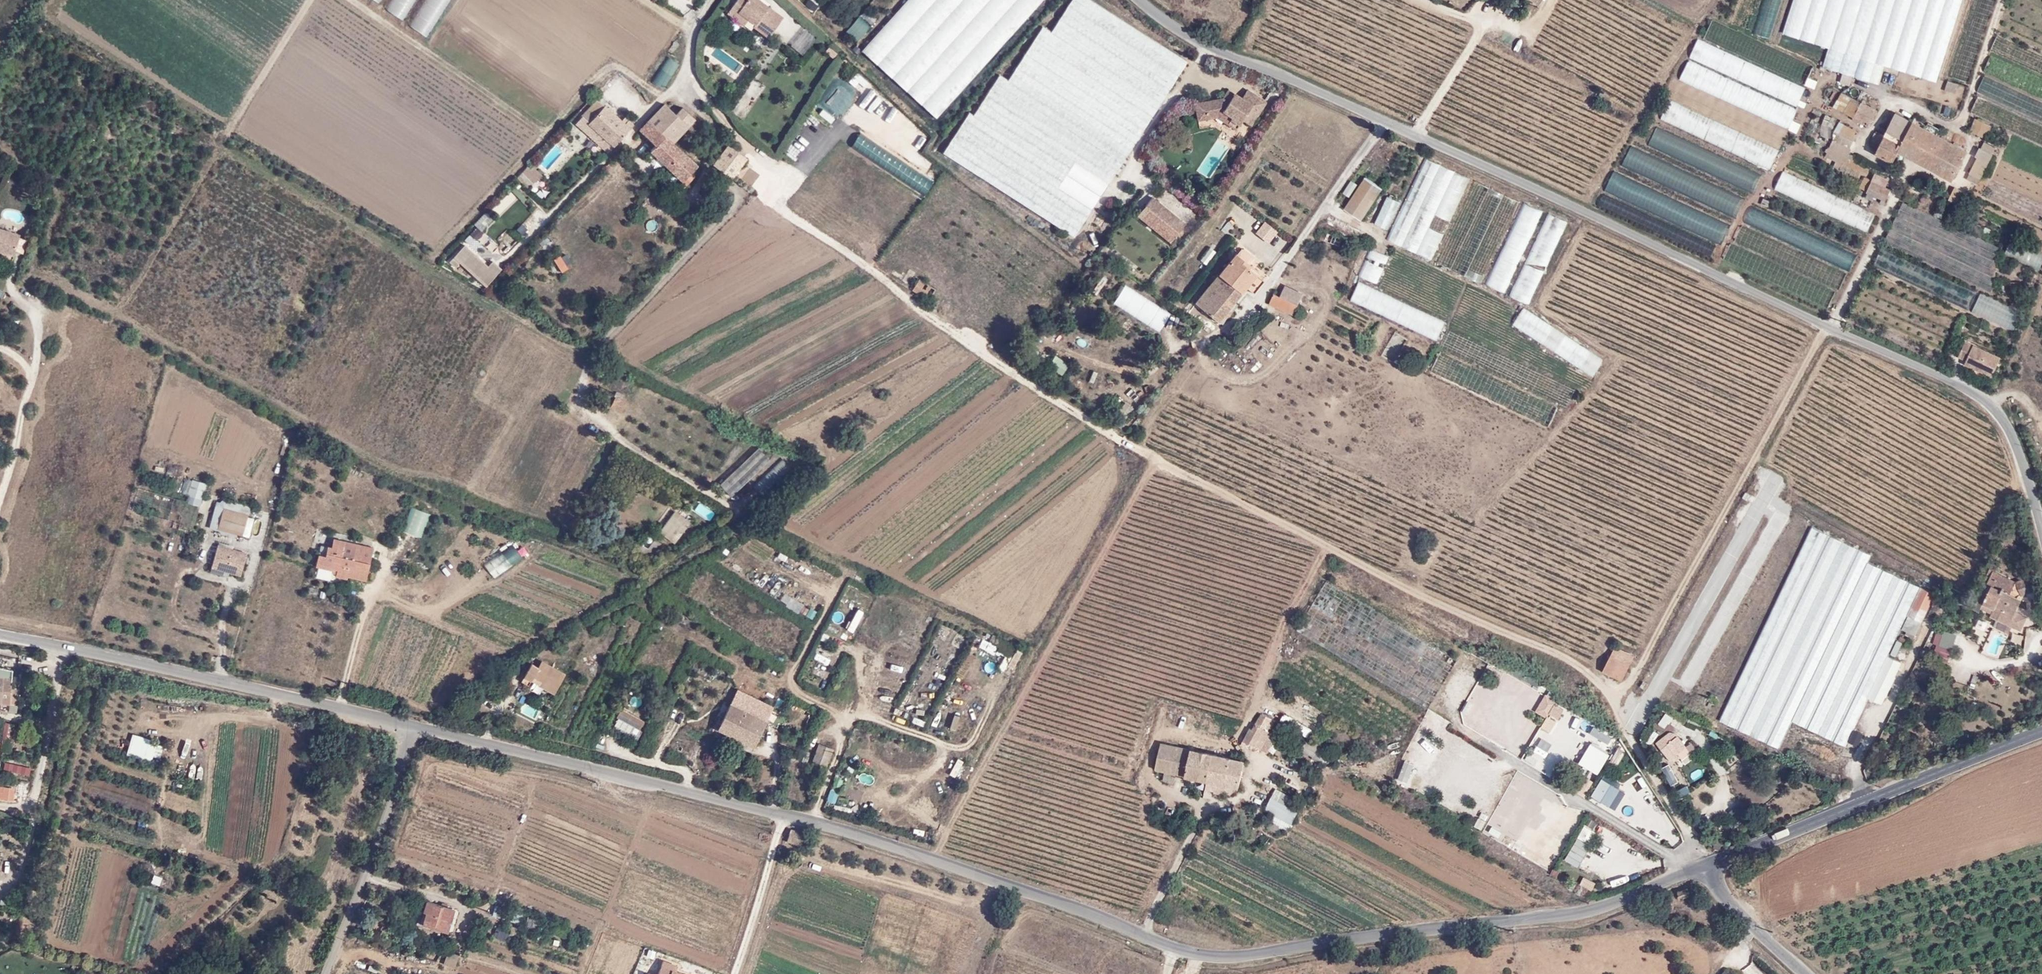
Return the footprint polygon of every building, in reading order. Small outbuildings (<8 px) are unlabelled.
[(387,8),(402,17),(412,0),(392,0),(387,8)] [(412,26),(428,35),(449,0),(427,0),(412,26)] [(753,26),(768,37),(783,17),(760,0),(736,0),(727,13),(744,25),(748,19),(755,24),(753,26)] [(862,50),(936,118),(1042,0),(907,0),(862,50)] [(969,111),(942,152),(1074,236),(1186,61),(1089,0),(1071,0),(1051,31),(1042,25),(1008,79),(1000,74),(974,114),(969,111)] [(1783,32),(1829,46),(1822,65),(1855,76),(1861,56),(1937,80),(1962,0),(1793,0),(1783,32)] [(859,17),(846,33),(858,43),(871,27),(859,17)] [(817,36),(805,26),(791,43),(803,53),(817,36)] [(1807,87),(1699,38),(1691,57),(1798,106),(1807,87)] [(831,46),(824,50),(830,60),(837,56),(831,46)] [(679,63),(666,56),(652,81),(665,88),(679,63)] [(1947,90),(1957,93),(1959,85),(1949,82),(1947,90)] [(1224,94),(1194,99),(1198,118),(1216,114),(1236,127),(1240,120),(1251,125),(1269,93),(1246,87),(1242,93),(1227,88),(1224,94)] [(1842,90),(1833,104),(1854,115),(1853,117),(1869,125),(1878,107),(1842,90)] [(575,121),(607,149),(611,145),(630,123),(625,118),(606,101),(602,105),(595,98),(575,121)] [(1779,148),(1670,98),(1660,118),(1770,168),(1779,148)] [(676,111),(662,102),(638,127),(655,141),(650,146),(683,177),(697,161),(676,139),(696,116),(681,104),(676,111)] [(1913,117),(1898,109),(1876,150),(1895,158),(1899,148),(1952,177),(1969,145),(1914,116),(1913,117)] [(1995,124),(1973,114),(1966,128),(1989,138),(1995,124)] [(1859,129),(1840,119),(1833,129),(1834,137),(1825,155),(1836,160),(1833,166),(1840,169),(1844,160),(1848,159),(1853,146),(1851,145),(1859,129)] [(1763,173),(1671,133),(1664,151),(1755,191),(1763,173)] [(732,174),(746,154),(729,142),(714,161),(732,174)] [(1976,182),(1988,160),(1993,152),(1980,145),(1975,155),(1977,156),(1966,176),(1976,182)] [(1712,181),(1639,149),(1630,170),(1703,202),(1712,181)] [(1404,244),(1442,162),(1425,154),(1387,236),(1404,244)] [(1418,252),(1457,169),(1442,162),(1404,244),(1418,252)] [(532,168),(528,164),(517,175),(528,186),(530,184),(538,175),(540,177),(543,173),(534,165),(532,168)] [(1436,260),(1475,177),(1457,169),(1418,252),(1436,260)] [(1876,212),(1784,171),(1776,189),(1867,230),(1876,212)] [(1874,172),(1866,190),(1885,199),(1890,188),(1884,185),(1887,178),(1874,172)] [(1382,188),(1365,176),(1344,208),(1361,220),(1382,188)] [(1731,224),(1626,176),(1615,198),(1721,246),(1731,224)] [(1452,267),(1490,184),(1475,177),(1436,260),(1452,267)] [(547,182),(538,188),(544,198),(553,193),(547,182)] [(1467,274),(1506,191),(1490,184),(1452,267),(1467,274)] [(1486,283),(1524,200),(1506,191),(1467,274),(1486,283)] [(1185,220),(1153,193),(1136,213),(1169,240),(1185,220)] [(1400,201),(1387,195),(1375,221),(1388,227),(1400,201)] [(1510,294),(1548,211),(1524,200),(1486,283),(1510,294)] [(1569,220),(1548,211),(1510,294),(1531,304),(1569,220)] [(485,213),(473,225),(481,232),(493,220),(485,213)] [(657,231),(658,222),(650,220),(648,230),(657,231)] [(1269,243),(1278,234),(1264,222),(1255,231),(1269,243)] [(14,254),(21,233),(0,226),(0,249),(14,254)] [(1328,233),(1325,240),(1340,246),(1342,239),(1328,233)] [(487,263),(463,242),(448,260),(455,266),(459,263),(486,287),(505,266),(493,256),(487,263)] [(1193,299),(1218,319),(1244,285),(1253,292),(1265,277),(1248,263),(1253,256),(1240,247),(1238,250),(1233,247),(1193,299)] [(1205,265),(1217,254),(1211,248),(1200,260),(1205,265)] [(1366,250),(1361,275),(1373,277),(1374,271),(1383,273),(1387,254),(1366,250)] [(2012,330),(2020,312),(1883,250),(1875,268),(2012,330)] [(920,279),(913,288),(923,295),(930,285),(920,279)] [(1447,321),(1360,281),(1351,299),(1438,340),(1447,321)] [(1281,292),(1275,290),(1269,302),(1293,312),(1302,292),(1285,284),(1281,292)] [(1170,312),(1125,285),(1114,304),(1159,331),(1170,312)] [(1604,359),(1524,308),(1514,324),(1593,375),(1604,359)] [(1399,360),(1406,337),(1394,333),(1387,356),(1399,360)] [(2002,355),(1967,340),(1959,355),(1966,358),(1964,362),(1993,374),(2002,355)] [(1055,357),(1049,367),(1063,376),(1070,366),(1055,357)] [(616,397),(612,406),(622,410),(626,402),(621,399),(624,394),(617,391),(614,396),(616,397)] [(758,448),(720,485),(730,496),(768,459),(758,448)] [(763,497),(793,472),(782,459),(752,484),(763,497)] [(208,481),(187,475),(182,491),(187,493),(185,500),(201,504),(208,481)] [(411,505),(403,528),(423,537),(432,513),(411,505)] [(224,506),(219,526),(244,533),(249,513),(224,506)] [(674,512),(660,531),(673,542),(688,522),(674,512)] [(1845,745),(1877,679),(1901,628),(1908,614),(1921,586),(1870,562),(1872,555),(1813,527),(1722,720),(1780,748),(1793,721),(1845,745)] [(347,579),(348,575),(365,579),(373,547),(333,537),(331,545),(327,545),(323,556),(317,555),(315,566),(332,570),(333,568),(336,568),(335,576),(347,579)] [(644,550),(655,556),(661,544),(650,538),(644,550)] [(247,552),(219,544),(213,566),(229,570),(242,573),(247,552)] [(1993,628),(2008,634),(2012,626),(2021,629),(2031,612),(2020,607),(2025,595),(2041,588),(2033,571),(2016,579),(1994,569),(1988,580),(1992,581),(1981,607),(1992,612),(1989,616),(1998,619),(1993,628)] [(1922,621),(1935,594),(1921,586),(1908,614),(1922,621)] [(799,613),(802,603),(788,599),(785,609),(799,613)] [(804,617),(813,621),(817,612),(808,608),(804,617)] [(847,631),(852,634),(864,614),(858,611),(847,631)] [(834,622),(843,622),(843,612),(834,612),(834,622)] [(1916,635),(1922,621),(1908,614),(1901,628),(1916,635)] [(1984,629),(1988,619),(1979,615),(1975,625),(1984,629)] [(1943,627),(1938,644),(1951,649),(1957,632),(1943,627)] [(997,646),(1000,639),(993,635),(989,642),(997,646)] [(977,649),(986,651),(989,642),(980,639),(977,649)] [(1616,647),(1604,671),(1623,680),(1635,656),(1616,647)] [(815,652),(812,659),(826,667),(830,660),(815,652)] [(556,689),(565,673),(541,660),(538,666),(531,662),(523,676),(531,681),(533,676),(542,681),(556,689)] [(12,704),(14,674),(0,673),(0,703),(12,704)] [(1504,673),(1501,679),(1512,683),(1514,677),(1504,673)] [(1488,702),(1493,688),(1477,683),(1472,697),(1488,702)] [(737,690),(719,729),(755,746),(774,707),(737,690)] [(1300,697),(1298,704),(1310,707),(1312,701),(1300,697)] [(1558,717),(1564,708),(1551,700),(1545,709),(1558,717)] [(645,719),(623,707),(618,715),(640,727),(645,719)] [(1285,712),(1282,719),(1290,722),(1293,715),(1285,712)] [(1249,727),(1244,740),(1267,753),(1275,736),(1268,731),(1275,719),(1261,713),(1253,727),(1249,727)] [(163,727),(164,715),(150,714),(148,725),(163,727)] [(912,717),(909,723),(923,728),(925,722),(912,717)] [(1536,734),(1545,739),(1555,723),(1545,718),(1536,734)] [(14,730),(16,722),(4,719),(2,727),(14,730)] [(1493,730),(1489,737),(1501,744),(1505,737),(1493,730)] [(1675,733),(1669,732),(1663,737),(1668,743),(1678,735),(1676,732),(1675,733)] [(1668,743),(1663,737),(1656,742),(1672,762),(1680,755),(1678,753),(1687,746),(1678,735),(1668,743)] [(1184,746),(1162,742),(1156,768),(1165,770),(1163,780),(1175,783),(1184,746)] [(834,749),(819,744),(814,760),(828,765),(834,749)] [(1247,756),(1191,744),(1186,774),(1240,786),(1247,756)] [(1683,758),(1691,752),(1687,746),(1678,753),(1680,755),(1683,758)] [(1597,769),(1608,752),(1602,748),(1591,766),(1597,769)] [(705,752),(697,763),(708,771),(716,759),(705,752)] [(1524,759),(1535,763),(1538,756),(1527,752),(1524,759)] [(1398,777),(1408,779),(1413,760),(1403,757),(1398,777)] [(956,780),(963,761),(956,759),(950,777),(956,780)] [(32,766),(7,761),(5,769),(30,775),(32,766)] [(768,779),(772,767),(760,763),(756,776),(768,779)] [(1574,789),(1582,796),(1594,780),(1585,774),(1574,789)] [(1601,775),(1590,794),(1600,800),(1612,781),(1601,775)] [(1646,795),(1652,791),(1643,777),(1637,781),(1646,795)] [(833,779),(832,790),(841,791),(841,780),(833,779)] [(20,782),(19,794),(28,795),(29,783),(20,782)] [(0,783),(0,797),(16,797),(16,783),(0,783)] [(1303,799),(1275,786),(1264,809),(1292,822),(1303,799)] [(829,790),(826,802),(834,805),(838,792),(829,790)] [(845,807),(847,799),(838,797),(836,805),(845,807)] [(1737,819),(1748,810),(1740,800),(1729,809),(1737,819)] [(1474,824),(1482,828),(1488,813),(1481,810),(1474,824)] [(1590,816),(1587,824),(1595,827),(1598,819),(1590,816)] [(1487,830),(1499,835),(1502,828),(1490,823),(1487,830)] [(1601,831),(1615,837),(1618,831),(1603,825),(1601,831)] [(792,830),(788,841),(803,845),(806,834),(792,830)] [(1577,865),(1591,843),(1577,835),(1563,857),(1577,865)] [(1591,889),(1596,880),(1584,874),(1579,883),(1591,889)] [(425,897),(421,924),(448,932),(453,906),(425,897)] [(497,928),(497,940),(508,939),(508,928),(497,928)] [(450,951),(445,964),(456,967),(460,955),(450,951)] [(663,959),(658,973),(686,973),(676,970),(678,964),(663,959)]
